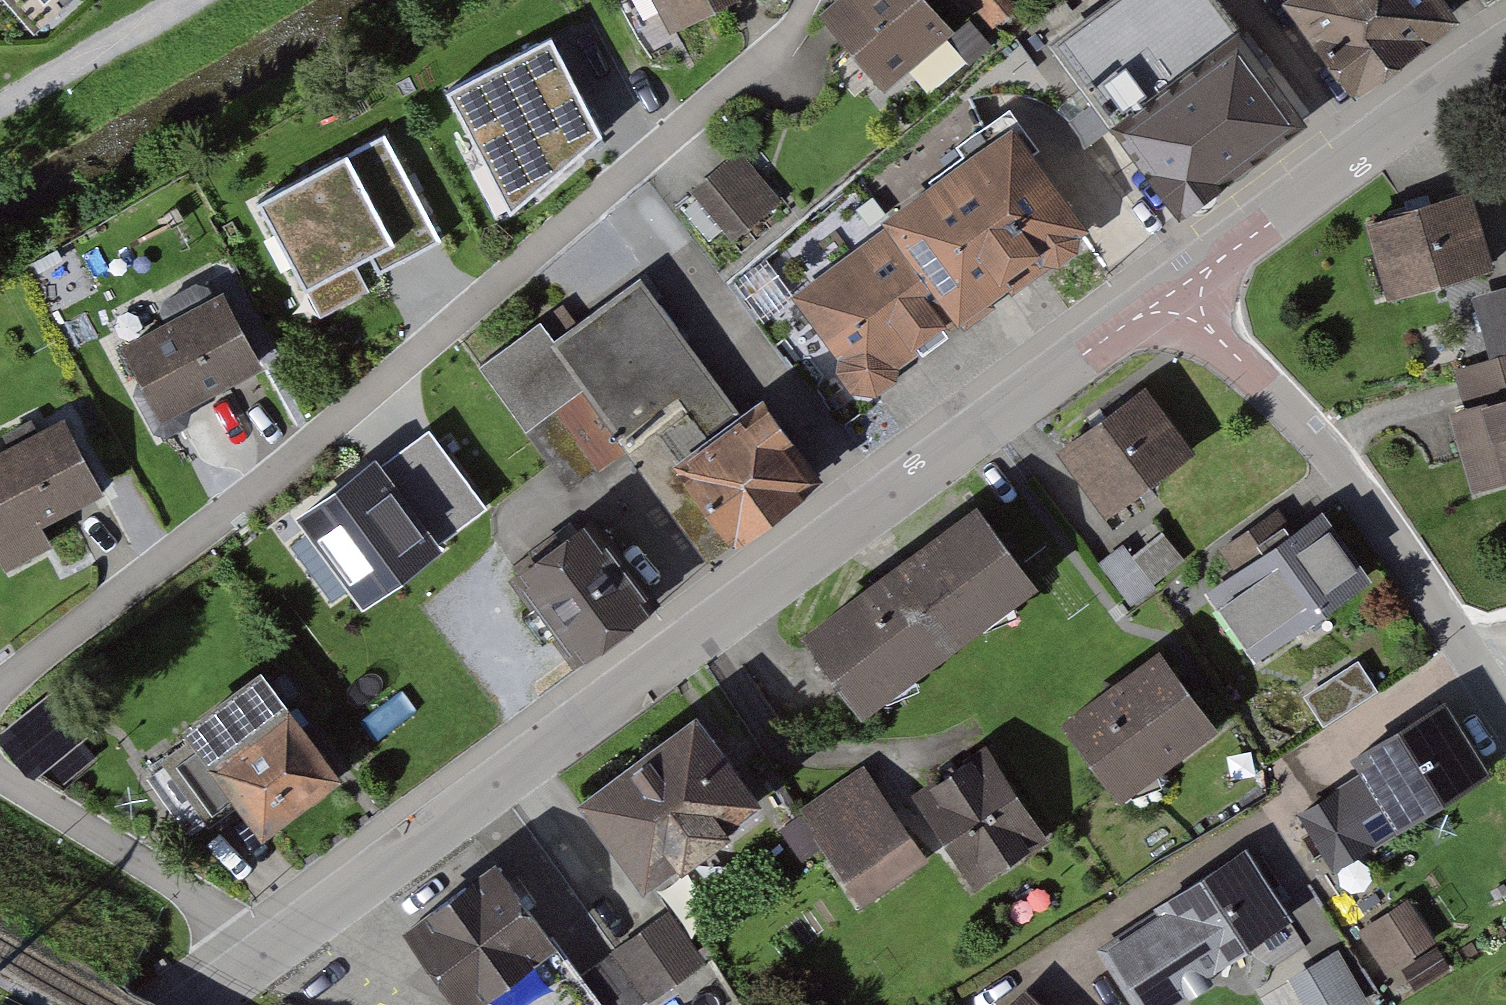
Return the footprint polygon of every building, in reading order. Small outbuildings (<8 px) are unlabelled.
[(37,21),(64,0),(19,0),(37,21)] [(663,36),(729,0),(644,0),(663,36)] [(915,0),(832,0),(809,19),(871,94),(944,35),(915,0)] [(1044,48),(1168,222),(1296,132),(1203,0),(1112,0),(1044,48)] [(1348,83),(1460,1),(1459,0),(1286,0),(1348,83)] [(546,26),(443,79),(483,156),(586,103),(546,26)] [(1005,131),(871,224),(879,235),(950,336),(957,345),(1090,252),(1005,131)] [(384,154),(281,207),(321,285),(424,232),(384,154)] [(742,155),(691,194),(730,246),(781,207),(742,155)] [(1463,197),(1364,226),(1389,309),(1488,280),(1463,197)] [(879,235),(783,302),(854,403),(950,336),(879,235)] [(536,329),(473,375),(522,443),(582,400),(708,572),(813,496),(751,411),(736,421),(636,284),(549,348),(536,329)] [(1472,304),(1487,365),(1505,361),(1505,295),(1472,304)] [(216,301),(114,354),(154,431),(257,378),(216,301)] [(1147,385),(1060,447),(1109,515),(1196,453),(1147,385)] [(1446,421),(1470,499),(1505,488),(1505,403),(1446,421)] [(0,453),(0,568),(3,574),(44,553),(35,533),(95,502),(56,425),(0,453)] [(316,520),(293,536),(331,591),(350,578),(359,590),(483,503),(432,431),(383,465),(374,453),(304,502),(316,520)] [(1236,566),(1209,584),(1257,656),(1373,579),(1323,504),(1295,522),(1283,504),(1222,545),(1236,566)] [(969,512),(790,636),(849,720),(1028,596),(969,512)] [(580,521),(496,585),(570,680),(653,616),(580,521)] [(1130,593),(1189,561),(1171,528),(1111,560),(1130,593)] [(1155,656),(1053,725),(1111,809),(1212,739),(1155,656)] [(1368,660),(1309,686),(1323,718),(1382,693),(1368,660)] [(255,680),(173,735),(249,847),(331,791),(255,680)] [(702,703),(576,791),(641,883),(767,795),(702,703)] [(0,752),(31,786),(79,744),(48,709),(0,752)] [(1356,781),(1292,822),(1329,881),(1486,782),(1440,711),(1348,768),(1356,781)] [(869,768),(780,828),(805,866),(819,856),(856,911),(936,856),(967,902),(1047,848),(980,751),(897,808),(869,768)] [(1099,957),(1132,1004),(1174,1004),(1214,978),(1290,928),(1240,853),(1148,915),(1152,922),(1099,957)] [(389,934),(438,1004),(596,1004),(489,859),(389,934)] [(1404,903),(1362,931),(1392,976),(1434,948),(1404,903)] [(609,952),(642,1004),(650,1004),(703,972),(668,916),(609,952)] [(1286,984),(1298,1004),(1365,1004),(1366,1004),(1338,955),(1286,984)] [(1013,1004),(1032,1004),(1023,995),(1013,1004)]
